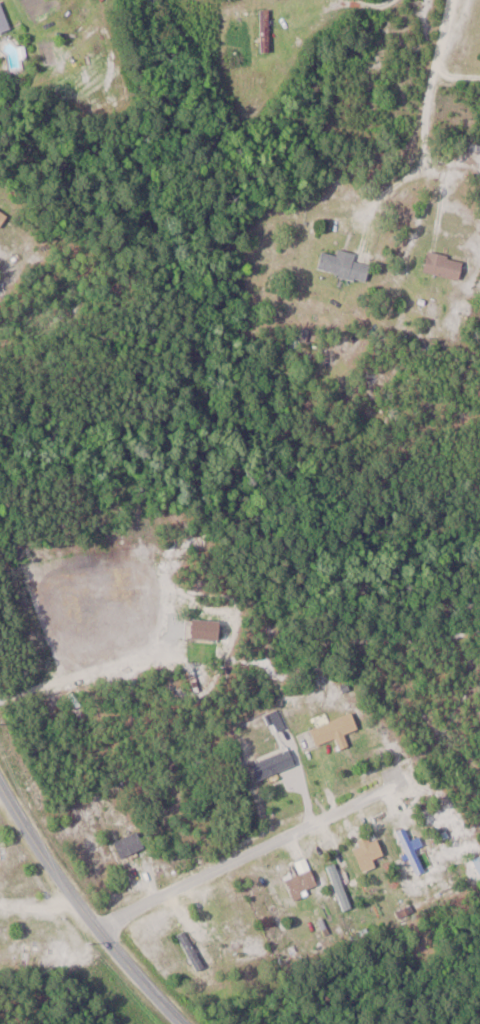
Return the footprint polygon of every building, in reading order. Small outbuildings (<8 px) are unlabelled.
[(3,3),(0,4),(0,32),(12,27),(3,3)] [(12,216),(0,206),(0,227),(2,229),(12,216)] [(318,268),(367,283),(373,265),(356,260),(358,254),(339,248),(337,254),(324,250),(318,268)] [(466,259),(430,252),(427,272),(462,278),(466,259)] [(319,745),(361,730),(355,713),(313,728),(319,745)] [(255,764),(262,781),(299,765),(292,748),(255,764)] [(418,873),(426,870),(410,826),(401,830),(418,873)] [(148,849),(140,830),(117,841),(126,859),(148,849)] [(376,858),(388,853),(381,837),(356,848),(365,871),(379,865),(376,858)] [(298,861),(303,872),(288,879),(296,898),(322,887),(308,857),(298,861)] [(355,906),(338,862),(329,866),(346,909),(355,906)] [(205,967),(190,929),(181,932),(196,970),(205,967)]
